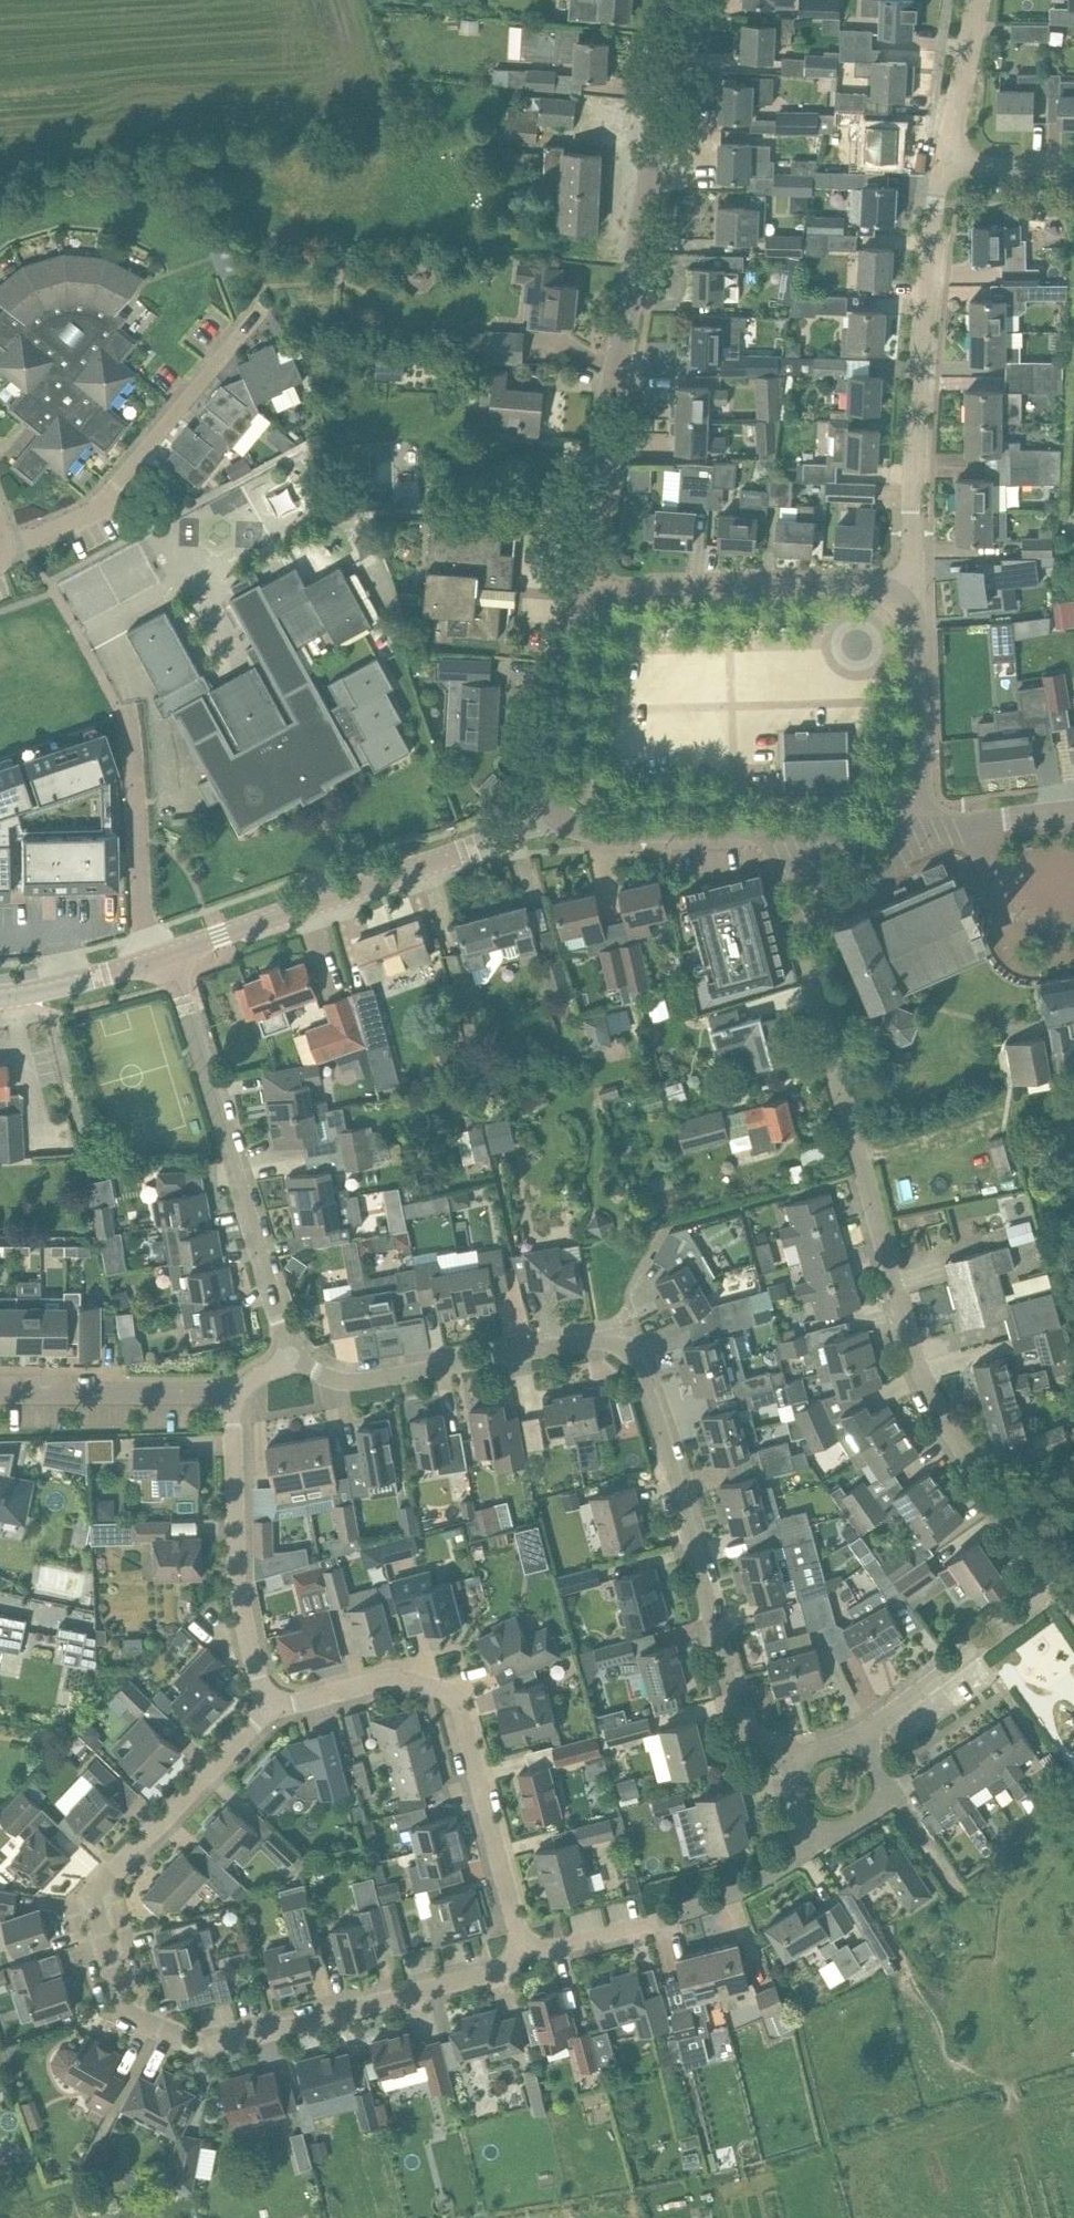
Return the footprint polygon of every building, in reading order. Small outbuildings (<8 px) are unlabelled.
[(631,0),(570,0),(569,19),(602,21),(602,16),(629,18),(631,0)] [(840,0),(805,0),(805,16),(823,16),(840,17),(840,0)] [(913,36),(913,18),(917,18),(918,5),(914,5),(914,0),(862,0),(861,15),(882,16),(881,34),(913,36)] [(1070,9),(1060,9),(1060,23),(1070,23),(1070,24),(1073,24),(1073,0),(1070,0),(1070,9)] [(823,33),(840,33),(840,17),(823,16),(823,33)] [(795,19),(774,17),(773,25),(743,22),(741,60),(775,62),(776,43),(791,43),(792,32),(795,32),(795,19)] [(1049,41),(1049,24),(1011,24),(1011,41),(1049,41)] [(580,29),(533,26),(531,60),(577,62),(576,77),(605,79),(605,78),(610,78),(611,61),(606,61),(607,43),(590,41),(590,42),(579,42),(580,29)] [(871,50),(872,30),(841,29),(840,48),(871,50)] [(839,58),(839,59),(856,60),(855,75),(874,76),(873,96),(905,97),(905,94),(913,95),(914,77),(906,77),(907,62),(885,61),(880,61),(874,60),(874,61),(871,61),(871,50),(840,48),(840,52),(840,58),(839,58)] [(807,57),(806,74),(816,74),(838,75),(839,59),(839,58),(840,58),(840,52),(825,51),(824,57),(807,56),(807,57)] [(507,83),(507,85),(555,90),(556,74),(557,71),(528,68),(528,69),(528,71),(509,70),(507,83)] [(1048,92),(1048,74),(1018,73),(1017,90),(1000,90),(999,124),(1033,125),(1033,92),(1048,92)] [(1061,80),(1061,74),(1048,74),(1048,92),(1047,98),(1060,98),(1059,125),(1073,125),(1073,80),(1061,80)] [(773,103),(774,78),(751,77),(751,84),(723,84),(722,119),(750,120),(751,103),(773,103)] [(837,91),(836,109),(864,111),(865,92),(838,91),(837,91)] [(509,106),(506,139),(537,142),(539,123),(540,123),(571,125),(576,125),(577,99),(572,99),(541,97),(528,97),(527,108),(509,106)] [(836,109),(835,129),(837,129),(837,125),(850,125),(849,141),(868,142),(867,172),(890,173),(890,172),(885,171),(886,160),(891,161),(899,161),(899,159),(897,159),(898,140),(900,140),(900,139),(898,138),(899,130),(900,130),(900,128),(899,128),(899,126),(900,126),(900,125),(887,124),(888,113),(894,114),(894,112),(864,111),(836,109)] [(776,120),(776,132),(833,132),(834,112),(776,112),(776,120)] [(721,143),(720,178),(749,179),(748,192),(754,192),(770,193),(775,193),(775,176),(774,176),(748,175),(749,160),(770,160),(771,147),(749,146),(749,144),(743,144),(721,143)] [(565,152),(565,146),(545,145),(543,185),(561,186),(559,227),(597,229),(601,153),(565,152)] [(510,168),(538,169),(539,153),(511,151),(510,168)] [(791,174),(775,174),(775,193),(790,194),(808,194),(811,194),(812,179),(814,178),(816,168),(818,160),(792,160),(791,174)] [(859,188),(860,173),(816,171),(815,186),(853,188),(852,220),(893,222),(894,219),(897,219),(898,206),(894,206),(895,187),(864,185),(864,188),(859,188)] [(719,206),(718,240),(740,240),(746,241),(746,239),(762,240),(766,240),(768,194),(763,194),(747,193),(747,207),(719,206)] [(790,194),(790,207),(794,211),(808,211),(808,194),(790,194)] [(809,216),(809,233),(843,234),(843,217),(809,216)] [(970,241),(970,260),(1005,259),(1005,242),(1020,242),(1020,226),(1005,226),(1005,225),(975,225),(975,241),(970,241)] [(828,234),(827,248),(856,249),(857,236),(828,234)] [(801,255),(802,237),(767,236),(767,254),(801,255)] [(890,284),(892,249),(862,247),(860,283),(890,284)] [(144,278),(105,258),(63,253),(24,265),(0,284),(0,303),(6,308),(0,315),(0,346),(5,350),(0,355),(0,369),(22,387),(21,389),(23,391),(9,409),(40,433),(13,466),(32,481),(48,462),(64,474),(68,469),(67,467),(85,445),(88,445),(91,441),(104,452),(127,424),(107,408),(110,403),(110,401),(128,379),(130,380),(134,374),(119,361),(135,342),(117,327),(126,316),(118,310),(144,278)] [(786,256),(784,268),(797,271),(799,258),(786,256)] [(519,264),(517,282),(527,282),(525,300),(531,301),(545,302),(542,329),(563,331),(564,322),(573,323),(576,286),(553,284),(555,268),(533,266),(529,265),(519,264)] [(696,267),(695,301),(717,301),(723,301),(738,301),(738,285),(739,270),(723,270),(723,268),(718,268),(704,268),(696,267)] [(1023,270),(1005,270),(1005,284),(1018,285),(1039,285),(1039,270),(1023,270)] [(781,283),(777,301),(790,304),(794,285),(781,283)] [(1068,284),(1047,284),(1018,285),(1018,300),(1068,299),(1068,284)] [(847,314),(848,296),(794,294),(789,315),(816,316),(817,313),(847,314)] [(1006,331),(1006,314),(1022,314),(1028,308),(1027,300),(1018,300),(971,300),(971,331),(1006,331)] [(883,348),(884,312),(853,310),(852,327),(842,327),(841,355),(867,355),(867,347),(883,348)] [(746,328),(746,317),(721,316),(721,327),(694,326),(693,360),(720,360),(721,343),(739,344),(740,328),(746,328)] [(484,361),(521,363),(523,334),(486,332),(485,332),(471,331),(470,359),(485,360),(484,361)] [(1006,345),(1006,331),(971,331),(971,362),(1020,361),(1021,345),(1006,345)] [(304,380),(294,357),(282,362),(274,343),(256,350),(258,355),(238,364),(244,377),(255,403),(256,403),(284,391),(283,389),(304,380)] [(786,374),(786,357),(726,356),(725,375),(786,374)] [(801,357),(786,357),(786,374),(814,374),(815,357),(801,357)] [(814,375),(835,376),(835,375),(844,375),(845,358),(815,357),(814,374),(814,375)] [(402,380),(403,361),(378,360),(377,379),(402,380)] [(1063,377),(1063,362),(1033,361),(1033,377),(1063,377)] [(484,369),(481,401),(491,402),(490,420),(520,422),(519,427),(521,427),(520,436),(540,438),(544,392),(507,389),(508,372),(484,369)] [(758,404),(783,402),(786,375),(757,376),(758,404)] [(834,391),(849,392),(848,409),(879,411),(881,377),(844,375),(835,375),(835,376),(834,391)] [(255,403),(244,377),(224,385),(222,384),(210,399),(214,402),(200,419),(202,420),(231,445),(233,446),(253,422),(252,421),(260,411),(256,403),(255,403)] [(1063,393),(1063,377),(1033,377),(1033,392),(1063,393)] [(674,417),(677,417),(708,419),(708,401),(728,402),(728,390),(709,389),(709,387),(678,386),(678,403),(675,403),(672,406),(672,414),(674,417)] [(1022,422),(1022,391),(966,391),(966,422),(1002,422),(1022,422)] [(707,437),(708,419),(677,417),(677,421),(674,421),(671,423),(671,431),(674,434),(677,434),(676,451),(707,452),(707,449),(726,450),(726,437),(707,437)] [(775,458),(779,434),(781,418),(756,419),(757,451),(760,451),(760,459),(775,458)] [(803,481),(837,482),(837,464),(877,466),(877,464),(880,464),(882,462),(883,452),(881,450),(877,449),(878,430),(849,429),(849,420),(829,419),(827,464),(804,463),(803,481)] [(180,443),(167,459),(200,487),(220,463),(218,461),(231,445),(202,420),(194,429),(188,424),(176,439),(180,443)] [(1021,441),(1002,442),(1002,422),(966,422),(966,453),(1002,453),(1012,453),(1012,449),(1021,449),(1021,441)] [(299,444),(286,432),(276,443),(284,450),(299,444)] [(1062,466),(1062,449),(1021,449),(1012,449),(1012,453),(1012,466),(1062,466)] [(245,456),(226,466),(234,480),(253,470),(245,456)] [(714,462),(714,465),(713,486),(736,487),(737,461),(714,462)] [(648,516),(646,540),(657,541),(657,542),(692,545),(695,512),(696,490),(710,491),(712,491),(713,486),(714,465),(696,463),(675,463),(675,466),(681,466),(678,511),(678,513),(659,512),(659,516),(648,516)] [(1012,466),(1011,483),(1062,483),(1062,466),(1012,466)] [(630,467),(630,488),(651,488),(651,467),(630,467)] [(791,505),(793,479),(769,478),(769,491),(768,504),(791,505)] [(957,510),(993,510),(1007,510),(1007,484),(993,484),(993,480),(957,480),(957,510)] [(847,500),(875,501),(876,483),(848,482),(847,500)] [(721,525),(719,547),(755,549),(756,527),(757,517),(767,517),(768,504),(769,491),(742,489),(741,499),(740,515),(722,513),(721,525)] [(778,528),(776,551),(778,551),(778,554),(780,556),(792,557),(794,555),(795,552),(812,553),(813,531),(814,520),(813,520),(814,503),(798,502),(797,519),(779,518),(778,528)] [(836,555),(872,557),(872,546),(877,546),(878,526),(873,526),(874,510),(858,509),(858,524),(838,523),(836,555)] [(993,541),(993,510),(957,510),(957,541),(993,541)] [(414,594),(398,593),(403,610),(413,611),(436,613),(434,640),(455,641),(455,635),(498,639),(499,629),(501,603),(503,587),(504,570),(512,570),(512,573),(513,573),(515,553),(501,552),(503,533),(476,533),(476,528),(431,529),(429,551),(426,589),(422,589),(422,595),(414,594)] [(1053,555),(1053,529),(1040,529),(1040,538),(1025,538),(1024,554),(1053,555)] [(1042,556),(1042,566),(1055,566),(1055,556),(1042,556)] [(978,568),(958,571),(962,605),(967,604),(968,614),(1006,609),(1003,587),(1040,582),(1037,557),(1002,558),(1002,562),(977,562),(978,568)] [(166,610),(128,631),(162,693),(155,697),(165,716),(174,711),(210,777),(206,779),(198,783),(209,804),(217,799),(221,797),(240,833),(303,798),(305,802),(329,789),(327,785),(362,766),(361,764),(370,759),(376,770),(412,750),(396,722),(403,718),(388,690),(395,686),(378,656),(329,683),(340,703),(330,709),(296,648),(304,643),(313,638),(329,629),(337,644),(372,625),(359,601),(358,599),(347,579),(341,566),(307,585),(296,567),(262,586),(260,583),(254,586),(249,576),(231,586),(237,596),(230,599),(255,644),(247,649),(256,665),(212,688),(204,673),(201,675),(166,610)] [(356,574),(347,579),(358,599),(367,594),(356,574)] [(368,596),(359,601),(372,625),(381,620),(368,596)] [(1057,629),(1071,627),(1067,601),(1054,603),(1057,629)] [(1051,616),(1014,622),(1015,638),(1051,634),(1051,616)] [(1014,622),(991,623),(994,660),(1016,658),(1015,638),(1014,622)] [(440,660),(439,679),(451,680),(450,715),(448,744),(462,744),(496,746),(495,744),(492,745),(493,714),(497,715),(498,685),(489,685),(465,684),(466,678),(467,679),(468,661),(446,660),(440,660)] [(1068,705),(1063,672),(1045,675),(1050,708),(1068,705)] [(1044,685),(1017,689),(1020,707),(1023,726),(1031,725),(1050,722),(1044,685)] [(995,720),(978,722),(985,776),(1036,770),(1034,750),(1032,730),(998,734),(997,720),(995,720)] [(9,895),(8,881),(21,881),(21,888),(58,887),(116,886),(115,830),(110,831),(109,779),(116,777),(115,772),(116,772),(116,771),(103,732),(97,734),(95,725),(68,735),(70,743),(55,748),(53,740),(21,751),(23,759),(18,761),(15,753),(0,758),(0,895),(9,895)] [(797,733),(784,734),(786,789),(787,789),(787,779),(797,779),(798,784),(796,785),(796,786),(849,784),(849,787),(850,787),(848,731),(809,733),(808,730),(797,731),(797,733)] [(494,771),(478,788),(489,799),(506,782),(494,771)] [(970,896),(964,884),(960,886),(955,874),(950,876),(943,861),(923,869),(930,885),(909,893),(906,884),(895,889),(898,898),(868,911),(867,910),(839,922),(875,1005),(885,1000),(889,1008),(886,1009),(888,1012),(883,1025),(879,1026),(884,1037),(888,1036),(900,1041),(902,1044),(913,1039),(912,1036),(917,1023),(920,1022),(916,1010),(912,1012),(900,1007),(898,1003),(896,1005),(893,997),(904,992),(903,991),(989,954),(985,945),(990,943),(984,930),(989,928),(975,894),(970,896)] [(761,872),(685,892),(713,995),(765,981),(787,975),(766,900),(769,899),(761,872)] [(668,915),(660,880),(621,889),(631,936),(649,932),(646,920),(668,915)] [(595,892),(556,901),(561,923),(564,936),(566,935),(569,949),(587,945),(589,954),(601,952),(601,950),(607,949),(605,938),(602,925),(600,914),(595,892)] [(527,905),(493,915),(501,943),(501,942),(504,954),(510,956),(519,954),(522,951),(522,953),(538,949),(534,933),(534,932),(533,927),(528,911),(527,905)] [(493,915),(459,924),(466,950),(471,967),(487,963),(483,948),(501,943),(493,915)] [(418,921),(356,943),(369,979),(430,957),(418,921)] [(638,942),(619,946),(627,980),(629,990),(648,985),(638,942)] [(627,980),(619,946),(607,949),(601,950),(601,952),(608,984),(627,980)] [(466,950),(447,955),(457,990),(470,1037),(490,1032),(478,985),(474,966),(471,967),(466,950)] [(571,997),(561,960),(544,965),(554,1001),(571,997)] [(317,996),(304,962),(281,970),(279,965),(263,971),(265,976),(247,983),(248,986),(237,989),(247,1018),(258,1015),(265,1034),(291,1025),(285,1008),(317,996)] [(1071,976),(1071,975),(1061,977),(1061,978),(1041,981),(1054,1051),(1050,1052),(1054,1069),(1073,1065),(1073,1043),(1073,1035),(1073,975),(1071,976)] [(362,1028),(361,1028),(367,1046),(379,1089),(402,1083),(375,988),(354,993),(354,995),(362,1028)] [(331,1022),(306,1030),(306,1032),(316,1062),(319,1063),(367,1046),(361,1028),(362,1028),(354,995),(325,1005),(331,1022)] [(617,1007),(585,1016),(593,1051),(613,1046),(609,1033),(623,1029),(617,1007)] [(742,1021),(713,1029),(719,1052),(743,1046),(750,1071),(768,1066),(789,1060),(778,1018),(763,1022),(761,1016),(752,1018),(742,1021)] [(1047,1070),(1054,1069),(1050,1052),(1046,1053),(1043,1038),(1009,1044),(1015,1081),(1048,1075),(1047,1070)] [(374,1073),(365,1048),(338,1057),(343,1071),(354,1068),(358,1079),(374,1073)] [(289,1068),(266,1073),(269,1089),(271,1100),(268,1101),(271,1119),(327,1109),(326,1101),(313,1103),(309,1085),(322,1083),(319,1063),(316,1062),(310,1063),(303,1065),(289,1068)] [(0,1064),(0,1158),(23,1156),(22,1129),(4,1130),(3,1117),(6,1116),(5,1100),(12,1099),(12,1093),(7,1093),(6,1064),(0,1064)] [(666,1086),(672,1103),(688,1098),(682,1080),(666,1086)] [(454,1111),(476,1106),(471,1084),(449,1089),(454,1111)] [(17,1093),(12,1093),(12,1099),(5,1100),(6,1116),(3,1117),(4,1130),(22,1129),(21,1112),(23,1112),(22,1097),(23,1096),(18,1091),(17,1093)] [(787,1098),(743,1109),(755,1153),(777,1147),(775,1138),(796,1132),(787,1098)] [(343,1152),(369,1148),(365,1126),(339,1130),(335,1109),(327,1110),(327,1109),(271,1119),(274,1137),(277,1136),(279,1147),(340,1137),(343,1152)] [(730,1138),(722,1110),(677,1122),(684,1150),(730,1138)] [(516,1148),(509,1118),(487,1123),(493,1153),(516,1148)] [(465,1164),(491,1157),(483,1126),(458,1132),(465,1164)] [(1013,1174),(1002,1137),(989,1140),(999,1178),(1013,1174)] [(369,1148),(343,1152),(346,1170),(373,1166),(369,1148)] [(292,1206),(348,1196),(347,1189),(334,1191),(330,1169),(290,1176),(292,1187),(289,1188),(292,1206)] [(185,1172),(159,1173),(159,1189),(161,1188),(163,1199),(153,1201),(158,1226),(164,1225),(208,1217),(210,1216),(207,1196),(202,1197),(201,1191),(187,1194),(186,1188),(185,1172)] [(651,1180),(645,1182),(654,1209),(680,1200),(675,1185),(674,1186),(669,1174),(651,1180)] [(400,1188),(385,1190),(387,1201),(402,1199),(400,1188)] [(447,1193),(404,1202),(407,1216),(450,1206),(447,1193)] [(780,1229),(782,1237),(838,1221),(833,1204),(830,1205),(827,1194),(787,1205),(793,1226),(780,1229)] [(348,1196),(292,1206),(295,1224),(298,1223),(300,1234),(313,1232),(316,1247),(351,1240),(349,1227),(363,1224),(358,1195),(348,1197),(348,1196)] [(92,1206),(98,1236),(114,1233),(108,1203),(92,1206)] [(610,1222),(595,1213),(587,1226),(603,1235),(610,1222)] [(179,1262),(211,1256),(222,1254),(218,1233),(214,1234),(213,1229),(210,1229),(208,1217),(164,1225),(168,1250),(166,1250),(168,1264),(171,1263),(179,1262)] [(1012,1245),(1035,1239),(1030,1220),(1007,1226),(1012,1245)] [(838,1221),(782,1237),(785,1245),(796,1242),(802,1262),(842,1250),(839,1240),(842,1239),(838,1221)] [(669,1232),(654,1259),(666,1266),(671,1273),(656,1281),(663,1294),(656,1298),(661,1307),(712,1277),(712,1278),(715,1275),(704,1255),(687,1227),(669,1232)] [(121,1232),(114,1233),(98,1236),(105,1273),(127,1268),(121,1232)] [(359,1240),(344,1243),(351,1282),(366,1279),(359,1240)] [(759,1244),(756,1245),(759,1255),(760,1261),(763,1270),(777,1266),(770,1241),(759,1244)] [(16,1245),(3,1245),(3,1255),(16,1255),(16,1245)] [(16,1245),(16,1255),(29,1255),(29,1245),(16,1245)] [(51,1245),(51,1255),(64,1255),(64,1245),(51,1245)] [(64,1245),(64,1255),(77,1255),(89,1256),(89,1245),(77,1245),(64,1245)] [(1016,1291),(1004,1294),(999,1272),(1015,1268),(1009,1245),(968,1256),(972,1272),(950,1278),(961,1316),(955,1318),(958,1329),(964,1328),(1006,1317),(1011,1337),(1018,1335),(1018,1336),(1034,1332),(1058,1325),(1061,1324),(1052,1289),(1048,1272),(1013,1281),(1016,1291)] [(526,1253),(515,1255),(519,1282),(530,1280),(532,1287),(546,1284),(549,1299),(556,1297),(582,1293),(576,1259),(562,1262),(559,1247),(526,1253)] [(509,1288),(502,1248),(478,1253),(481,1266),(461,1269),(468,1310),(478,1308),(479,1311),(497,1308),(494,1290),(509,1288)] [(845,1261),(842,1250),(802,1262),(807,1282),(796,1285),(798,1293),(853,1278),(848,1260),(845,1261)] [(179,1262),(171,1263),(176,1288),(178,1288),(180,1301),(183,1301),(191,1299),(219,1294),(234,1291),(230,1271),(225,1272),(224,1266),(214,1268),(211,1256),(179,1262)] [(468,1310),(461,1269),(441,1273),(439,1260),(414,1264),(415,1269),(416,1269),(421,1299),(422,1304),(437,1301),(440,1318),(458,1315),(458,1312),(468,1310)] [(399,1325),(395,1304),(421,1299),(416,1269),(415,1269),(396,1272),(396,1274),(365,1280),(373,1327),(393,1324),(393,1326),(399,1325)] [(712,1278),(712,1277),(661,1307),(667,1316),(674,1312),(681,1324),(712,1306),(706,1295),(718,1287),(712,1278)] [(853,1278),(798,1293),(800,1301),(812,1297),(818,1318),(858,1307),(855,1296),(858,1295),(853,1278)] [(331,1287),(325,1288),(327,1299),(330,1317),(333,1337),(349,1334),(354,1333),(354,1331),(373,1327),(365,1280),(353,1283),(331,1287)] [(17,1297),(16,1348),(40,1348),(41,1297),(41,1281),(17,1281),(17,1297)] [(789,1295),(786,1281),(768,1286),(768,1289),(771,1299),(789,1295)] [(768,1289),(720,1302),(723,1316),(772,1305),(771,1299),(768,1289)] [(63,1297),(63,1306),(65,1306),(65,1341),(77,1341),(77,1354),(98,1354),(98,1305),(80,1305),(80,1291),(63,1291),(63,1297)] [(191,1299),(183,1301),(187,1326),(191,1326),(193,1338),(224,1333),(246,1329),(242,1309),(237,1309),(236,1304),(222,1307),(219,1294),(191,1299)] [(16,1297),(0,1297),(0,1348),(16,1348),(16,1297)] [(41,1297),(40,1348),(65,1349),(65,1341),(65,1306),(63,1306),(63,1297),(41,1297)] [(772,1305),(723,1316),(727,1330),(773,1318),(770,1308),(773,1307),(772,1305)] [(117,1330),(117,1331),(135,1329),(133,1312),(116,1313),(117,1330)] [(1034,1332),(1042,1363),(1066,1356),(1058,1325),(1034,1332)] [(785,1339),(796,1336),(794,1328),(783,1331),(785,1339)] [(785,1339),(781,1340),(785,1357),(804,1352),(812,1350),(817,1364),(819,1373),(875,1357),(870,1339),(867,1340),(864,1330),(849,1334),(843,1335),(824,1341),(821,1329),(807,1333),(796,1336),(785,1339)] [(688,1361),(679,1363),(682,1373),(740,1357),(733,1334),(719,1337),(705,1341),(695,1344),(684,1347),(688,1361)] [(216,1356),(217,1368),(228,1367),(228,1356),(216,1356)] [(1006,1356),(974,1365),(982,1396),(994,1393),(995,1395),(1019,1389),(1021,1394),(1051,1386),(1046,1367),(1011,1376),(1006,1356)] [(740,1357),(682,1373),(685,1383),(693,1381),(697,1395),(705,1392),(718,1389),(732,1385),(731,1382),(729,1372),(737,1370),(743,1368),(740,1357)] [(880,1374),(875,1357),(819,1373),(821,1381),(835,1378),(840,1396),(880,1387),(877,1375),(880,1374)] [(771,1371),(740,1380),(743,1393),(774,1385),(787,1382),(783,1369),(771,1373),(771,1371)] [(743,1393),(747,1407),(778,1399),(780,1406),(792,1403),(787,1382),(774,1385),(743,1393)] [(588,1391),(569,1394),(577,1442),(582,1469),(601,1465),(596,1438),(616,1435),(611,1402),(608,1385),(593,1387),(588,1389),(588,1391)] [(997,1447),(1027,1439),(1015,1396),(1021,1394),(1019,1389),(995,1395),(994,1393),(982,1396),(997,1447)] [(549,1395),(543,1396),(547,1418),(550,1433),(565,1430),(567,1443),(577,1442),(569,1394),(549,1398),(549,1395)] [(829,1421),(821,1400),(796,1410),(805,1431),(829,1421)] [(527,1463),(522,1433),(509,1435),(503,1404),(471,1410),(479,1452),(493,1450),(497,1469),(527,1463)] [(850,1454),(855,1461),(903,1429),(894,1414),(891,1416),(885,1406),(871,1415),(865,1405),(841,1415),(845,1421),(851,1431),(840,1438),(850,1454)] [(705,1430),(697,1432),(700,1442),(755,1428),(752,1416),(741,1419),(737,1407),(701,1416),(705,1430)] [(448,1442),(443,1415),(413,1420),(420,1463),(436,1460),(439,1474),(468,1468),(463,1440),(448,1442)] [(528,1450),(546,1447),(540,1415),(522,1418),(528,1450)] [(362,1450),(346,1453),(349,1475),(350,1476),(351,1482),(351,1486),(368,1483),(370,1493),(371,1498),(398,1493),(396,1479),(397,1479),(394,1462),(391,1446),(389,1435),(392,1435),(389,1418),(370,1422),(371,1427),(358,1430),(362,1450)] [(829,1421),(805,1431),(812,1451),(837,1439),(829,1421)] [(1039,1454),(1069,1442),(1063,1426),(1032,1438),(1039,1454)] [(715,1464),(751,1454),(748,1441),(758,1439),(755,1428),(700,1442),(703,1452),(711,1449),(715,1464)] [(903,1429),(855,1461),(859,1468),(870,1461),(881,1478),(917,1456),(911,1446),(913,1444),(903,1429)] [(329,1435),(298,1440),(308,1497),(332,1493),(337,1492),(335,1478),(336,1478),(333,1456),(329,1435)] [(115,1459),(114,1437),(88,1438),(88,1460),(115,1459)] [(182,1454),(194,1454),(194,1437),(181,1437),(182,1454)] [(88,1438),(49,1439),(49,1454),(70,1454),(70,1461),(88,1461),(88,1460),(88,1438)] [(298,1440),(268,1445),(275,1486),(276,1489),(277,1489),(279,1502),(308,1497),(298,1440)] [(762,1462),(792,1455),(788,1442),(758,1450),(762,1462)] [(150,1445),(134,1445),(135,1475),(143,1475),(144,1493),(144,1498),(162,1498),(162,1493),(178,1492),(200,1492),(199,1458),(181,1459),(180,1444),(172,1444),(150,1445)] [(24,1520),(32,1481),(9,1477),(13,1452),(0,1453),(0,1515),(24,1520)] [(780,1458),(762,1463),(765,1476),(783,1471),(780,1458)] [(927,1473),(895,1496),(907,1513),(896,1521),(900,1528),(947,1495),(936,1480),(934,1482),(927,1473)] [(719,1511),(775,1496),(772,1485),(760,1488),(757,1475),(721,1485),(724,1499),(716,1501),(719,1511)] [(841,1485),(831,1492),(849,1517),(876,1497),(867,1485),(864,1481),(847,1493),(841,1485)] [(612,1492),(593,1497),(607,1549),(621,1545),(642,1539),(636,1517),(641,1515),(639,1507),(633,1487),(612,1492)] [(947,1495),(900,1528),(905,1535),(916,1527),(926,1540),(908,1552),(905,1547),(882,1563),(894,1580),(925,1558),(934,1552),(928,1544),(961,1521),(955,1512),(957,1510),(947,1495)] [(769,1520),(780,1517),(775,1496),(719,1511),(721,1521),(730,1519),(733,1533),(769,1523),(769,1520)] [(849,1517),(848,1517),(853,1523),(861,1535),(867,1530),(865,1528),(886,1513),(883,1508),(876,1497),(849,1517)] [(461,1501),(464,1516),(474,1515),(472,1519),(469,1520),(473,1536),(504,1528),(498,1503),(475,1509),(473,1499),(461,1501)] [(362,1547),(354,1502),(334,1506),(340,1538),(330,1539),(333,1555),(337,1555),(362,1547)] [(404,1531),(417,1529),(413,1504),(400,1506),(404,1531)] [(784,1531),(810,1524),(807,1512),(781,1519),(784,1531)] [(173,1537),(173,1519),(91,1522),(92,1544),(134,1542),(134,1540),(156,1539),(157,1577),(203,1576),(202,1536),(173,1537)] [(274,1519),(254,1520),(255,1579),(289,1568),(285,1550),(274,1551),(274,1519)] [(853,1523),(842,1531),(851,1542),(861,1535),(853,1523)] [(539,1524),(516,1530),(523,1556),(527,1571),(549,1566),(545,1550),(539,1524)] [(787,1544),(814,1537),(810,1524),(784,1531),(787,1544)] [(410,1535),(380,1543),(385,1562),(415,1554),(421,1553),(415,1534),(410,1535)] [(851,1542),(850,1543),(865,1563),(864,1564),(865,1565),(877,1557),(877,1556),(872,1550),(861,1535),(851,1542)] [(737,1580),(819,1559),(814,1537),(787,1544),(776,1547),(775,1544),(739,1554),(743,1568),(734,1570),(737,1580)] [(951,1561),(952,1563),(940,1571),(950,1586),(962,1577),(972,1592),(982,1585),(992,1599),(1010,1587),(1000,1573),(1001,1572),(979,1541),(951,1561)] [(333,1555),(321,1559),(333,1606),(353,1601),(342,1565),(340,1566),(337,1555),(333,1555)] [(877,1557),(865,1565),(882,1589),(894,1580),(882,1563),(877,1557)] [(937,1575),(925,1558),(894,1580),(906,1597),(937,1575)] [(304,1626),(280,1633),(290,1669),(311,1664),(312,1668),(342,1660),(328,1607),(333,1606),(321,1559),(310,1562),(292,1567),(295,1580),(296,1580),(304,1613),(301,1614),(304,1626)] [(752,1602),(788,1592),(787,1591),(796,1588),(796,1587),(825,1579),(819,1559),(737,1580),(740,1590),(748,1588),(752,1602)] [(601,1583),(596,1565),(558,1576),(563,1595),(601,1583)] [(292,1567),(266,1575),(270,1588),(286,1584),(285,1583),(295,1580),(292,1567)] [(629,1625),(667,1615),(655,1567),(617,1578),(625,1607),(620,1608),(618,1612),(620,1622),(625,1624),(629,1623),(629,1625)] [(430,1570),(395,1579),(397,1590),(403,1611),(420,1607),(427,1632),(462,1622),(456,1601),(453,1588),(462,1586),(460,1579),(451,1581),(434,1586),(430,1570)] [(825,1579),(828,1591),(843,1581),(842,1574),(825,1579)] [(815,1597),(829,1593),(828,1591),(825,1579),(796,1587),(796,1588),(799,1601),(801,1600),(814,1597),(815,1597)] [(894,1580),(882,1589),(858,1602),(888,1655),(897,1650),(893,1642),(905,1636),(927,1624),(906,1597),(894,1580)] [(367,1605),(348,1610),(354,1635),(359,1634),(363,1650),(393,1642),(386,1615),(398,1611),(394,1594),(379,1598),(376,1585),(362,1589),(367,1605)] [(829,1593),(815,1597),(823,1626),(837,1622),(836,1622),(829,1593)] [(823,1626),(814,1597),(801,1600),(809,1630),(823,1626)] [(855,1622),(844,1627),(858,1652),(862,1659),(874,1652),(879,1660),(888,1655),(858,1602),(848,1607),(855,1622)] [(787,1619),(784,1605),(755,1613),(758,1627),(761,1626),(784,1620),(787,1619)] [(19,1653),(26,1619),(0,1613),(0,1649),(19,1653)] [(495,1630),(479,1637),(494,1668),(515,1658),(522,1672),(542,1663),(560,1655),(550,1633),(546,1625),(525,1635),(516,1615),(514,1616),(494,1626),(495,1630)] [(784,1620),(761,1626),(766,1644),(770,1659),(768,1659),(777,1695),(791,1692),(793,1700),(803,1697),(792,1653),(787,1635),(784,1620)] [(59,1625),(57,1636),(70,1639),(66,1661),(82,1663),(98,1668),(97,1643),(97,1636),(87,1634),(88,1631),(72,1628),(59,1625)] [(97,1636),(97,1643),(107,1643),(106,1629),(97,1629),(97,1636)] [(686,1686),(675,1644),(636,1655),(631,1638),(578,1653),(582,1671),(583,1671),(587,1685),(600,1666),(621,1661),(624,1675),(646,1669),(653,1695),(686,1686)] [(825,1683),(816,1647),(792,1653),(803,1697),(813,1695),(811,1686),(825,1683)] [(223,1662),(208,1648),(177,1681),(185,1689),(175,1700),(203,1728),(230,1701),(207,1679),(223,1662)] [(536,1668),(522,1675),(525,1687),(538,1683),(540,1683),(536,1668)] [(139,1713),(153,1699),(130,1678),(117,1692),(139,1713)] [(549,1697),(545,1682),(540,1683),(538,1683),(525,1687),(516,1689),(520,1705),(499,1710),(507,1743),(559,1729),(550,1697),(549,1697)] [(423,1734),(416,1708),(372,1719),(376,1735),(379,1734),(383,1746),(386,1745),(385,1744),(423,1734)] [(365,1750),(361,1734),(365,1732),(359,1710),(346,1714),(352,1736),(350,1736),(355,1753),(365,1750)] [(181,1751),(144,1716),(114,1747),(151,1783),(181,1751)] [(609,1745),(652,1733),(648,1716),(604,1728),(609,1745)] [(1035,1751),(1013,1717),(1003,1723),(1001,1720),(986,1730),(1018,1779),(1024,1774),(1017,1763),(1035,1751)] [(662,1730),(674,1776),(708,1767),(696,1721),(662,1730)] [(1011,1783),(1018,1779),(986,1730),(971,1741),(972,1743),(963,1749),(986,1784),(1004,1772),(1011,1783)] [(276,1754),(248,1784),(264,1799),(275,1809),(279,1813),(285,1806),(297,1793),(303,1796),(311,1798),(315,1797),(318,1797),(322,1796),(323,1797),(349,1791),(339,1752),(333,1731),(307,1738),(308,1743),(291,1748),(281,1759),(276,1754)] [(429,1732),(423,1734),(385,1744),(386,1745),(389,1759),(393,1758),(396,1769),(396,1770),(436,1760),(429,1732)] [(601,1753),(597,1736),(554,1747),(558,1764),(601,1753)] [(986,1784),(963,1749),(954,1755),(952,1753),(937,1763),(969,1811),(976,1806),(969,1795),(986,1784)] [(109,1795),(121,1782),(105,1767),(97,1758),(84,1772),(96,1783),(68,1813),(96,1840),(125,1810),(109,1795)] [(1056,1758),(1044,1765),(1053,1778),(1064,1770),(1056,1758)] [(358,1780),(368,1778),(363,1759),(353,1762),(358,1780)] [(396,1770),(396,1769),(392,1770),(396,1786),(400,1785),(403,1797),(443,1786),(436,1760),(396,1770)] [(924,1775),(914,1782),(933,1811),(922,1818),(931,1833),(943,1826),(937,1816),(954,1804),(962,1815),(969,1811),(937,1763),(922,1773),(924,1775)] [(530,1770),(519,1773),(524,1791),(520,1792),(522,1802),(528,1822),(549,1816),(562,1813),(550,1765),(541,1767),(530,1770)] [(640,1794),(635,1777),(618,1782),(623,1799),(640,1794)] [(368,1778),(358,1780),(362,1797),(372,1795),(368,1778)] [(745,1806),(741,1788),(698,1799),(712,1851),(749,1841),(740,1807),(745,1806)] [(23,1789),(0,1813),(0,1817),(17,1833),(19,1831),(31,1818),(42,1807),(23,1789)] [(686,1805),(683,1793),(652,1801),(655,1814),(686,1805)] [(367,1820),(363,1804),(353,1806),(357,1823),(367,1820)] [(210,1852),(227,1867),(237,1857),(240,1860),(262,1836),(228,1805),(205,1829),(219,1842),(210,1852)] [(429,1822),(425,1805),(395,1813),(403,1842),(415,1839),(418,1851),(461,1839),(455,1815),(429,1822)] [(255,1810),(247,1822),(266,1836),(275,1824),(255,1810)] [(610,1818),(578,1826),(582,1839),(583,1843),(614,1835),(627,1831),(622,1814),(610,1818)] [(25,1847),(12,1861),(24,1873),(28,1870),(44,1885),(71,1856),(55,1841),(51,1837),(39,1826),(31,1818),(19,1831),(27,1839),(22,1844),(25,1847)] [(266,1840),(264,1842),(284,1862),(288,1865),(297,1873),(309,1860),(300,1852),(276,1829),(266,1840)] [(461,1839),(418,1851),(421,1863),(409,1866),(416,1892),(441,1885),(438,1871),(468,1863),(461,1839)] [(590,1892),(576,1841),(536,1852),(541,1872),(545,1871),(554,1902),(590,1892)] [(932,1895),(900,1844),(889,1851),(884,1843),(864,1855),(879,1880),(888,1875),(910,1909),(932,1895)] [(241,1882),(216,1857),(203,1871),(183,1852),(164,1872),(165,1873),(144,1896),(160,1912),(171,1901),(178,1907),(205,1879),(226,1898),(241,1882)] [(879,1880),(864,1855),(843,1867),(853,1884),(839,1892),(851,1911),(865,1902),(859,1892),(879,1880)] [(387,1882),(382,1863),(372,1865),(377,1885),(387,1882)] [(399,1881),(379,1885),(383,1901),(403,1897),(399,1881)] [(318,1939),(319,1939),(305,1883),(280,1890),(292,1943),(305,1939),(304,1935),(316,1932),(318,1939)] [(17,1891),(0,1888),(0,1915),(2,1922),(4,1921),(15,1952),(50,1940),(40,1908),(16,1916),(14,1909),(17,1891)] [(481,1915),(474,1888),(431,1900),(434,1914),(428,1916),(435,1944),(465,1937),(460,1920),(481,1915)] [(380,1904),(389,1937),(393,1954),(407,1950),(394,1900),(380,1904)] [(797,1908),(767,1926),(779,1945),(786,1957),(816,1939),(827,1957),(832,1954),(845,1976),(862,1965),(859,1960),(874,1950),(866,1937),(851,1947),(848,1941),(839,1946),(834,1937),(854,1925),(851,1919),(839,1900),(819,1912),(811,1900),(797,1908)] [(358,1923),(332,1930),(337,1948),(342,1969),(353,1967),(355,1974),(369,1970),(367,1963),(379,1960),(374,1940),(389,1937),(380,1904),(364,1909),(361,1910),(355,1911),(358,1923)] [(161,1951),(166,1970),(213,1957),(210,1945),(214,1944),(210,1928),(199,1930),(197,1920),(169,1928),(172,1941),(155,1946),(157,1952),(161,1951)] [(880,1928),(866,1936),(883,1963),(884,1962),(888,1970),(889,1972),(898,1967),(892,1957),(896,1955),(880,1928)] [(241,1950),(252,1947),(248,1931),(237,1933),(241,1950)] [(292,1943),(266,1950),(278,1995),(301,1989),(299,1984),(307,1982),(306,1977),(315,1975),(312,1965),(325,1961),(319,1939),(318,1939),(316,1932),(304,1935),(305,1939),(292,1943)] [(718,1993),(749,1985),(738,1942),(707,1950),(718,1993)] [(222,1970),(255,1961),(251,1948),(218,1958),(222,1970)] [(690,2000),(718,1993),(707,1950),(678,1958),(689,1998),(690,2000)] [(45,1981),(38,1957),(10,1966),(18,1988),(12,1990),(22,2020),(36,2016),(38,2021),(73,2009),(62,1975),(45,1981)] [(216,1970),(213,1957),(166,1970),(171,1988),(167,1989),(168,1996),(186,1991),(189,2005),(217,1997),(213,1983),(207,1984),(204,1973),(216,1970)] [(614,1980),(591,1986),(597,2008),(603,2027),(636,2018),(640,2035),(670,2027),(661,1993),(645,1997),(638,1974),(637,1969),(622,1973),(613,1976),(614,1980)] [(785,2008),(775,1985),(757,1993),(767,2016),(773,2014),(783,2009),(785,2008)] [(545,2049),(563,2045),(560,2034),(576,2030),(572,2014),(568,2015),(561,1990),(548,1993),(545,1991),(535,1993),(534,1997),(531,1998),(534,2008),(525,2010),(534,2041),(542,2039),(545,2049)] [(689,1998),(669,2003),(678,2038),(683,2055),(686,2066),(710,2060),(703,2033),(698,2032),(690,2000),(689,1998)] [(465,2027),(452,2030),(454,2038),(458,2052),(459,2055),(489,2047),(492,2057),(525,2048),(522,2038),(516,2016),(500,2021),(498,2012),(497,2008),(482,2012),(463,2017),(465,2027)] [(783,2009),(773,2014),(777,2023),(787,2018),(783,2009)] [(606,2030),(592,2034),(599,2063),(614,2059),(606,2030)] [(378,2060),(365,2063),(369,2078),(382,2075),(386,2089),(430,2078),(434,2092),(453,2086),(449,2068),(447,2062),(441,2041),(421,2047),(422,2049),(414,2051),(409,2031),(373,2041),(378,2060)] [(600,2065),(591,2031),(574,2036),(583,2070),(600,2065)] [(53,2058),(51,2062),(54,2070),(64,2076),(94,2093),(89,2102),(95,2105),(88,2117),(98,2123),(105,2111),(106,2111),(107,2110),(112,2100),(123,2080),(109,2073),(120,2054),(87,2035),(77,2052),(72,2049),(64,2048),(53,2058)] [(683,2055),(678,2038),(669,2040),(673,2058),(683,2055)] [(323,2054),(299,2060),(305,2082),(310,2099),(313,2113),(357,2102),(355,2094),(359,2093),(354,2073),(352,2065),(348,2052),(324,2058),(323,2054)] [(536,2067),(524,2070),(531,2096),(543,2093),(536,2067)] [(156,2084),(140,2076),(124,2108),(179,2136),(194,2107),(192,2105),(193,2104),(189,2102),(194,2092),(180,2085),(183,2079),(164,2069),(156,2084)] [(248,2074),(222,2081),(228,2102),(233,2121),(264,2113),(265,2118),(285,2113),(280,2092),(278,2085),(274,2071),(258,2075),(257,2071),(248,2074)] [(381,2124),(372,2089),(359,2093),(355,2094),(357,2102),(364,2128),(381,2124)] [(383,2132),(366,2136),(371,2153),(387,2149),(383,2132)] [(201,2139),(180,2134),(170,2184),(192,2189),(201,2139)] [(684,2150),(697,2147),(695,2138),(682,2141),(684,2150)] [(306,2143),(296,2146),(301,2167),(303,2167),(312,2165),(306,2143)] [(698,2151),(682,2155),(685,2167),(701,2164),(698,2151)]
